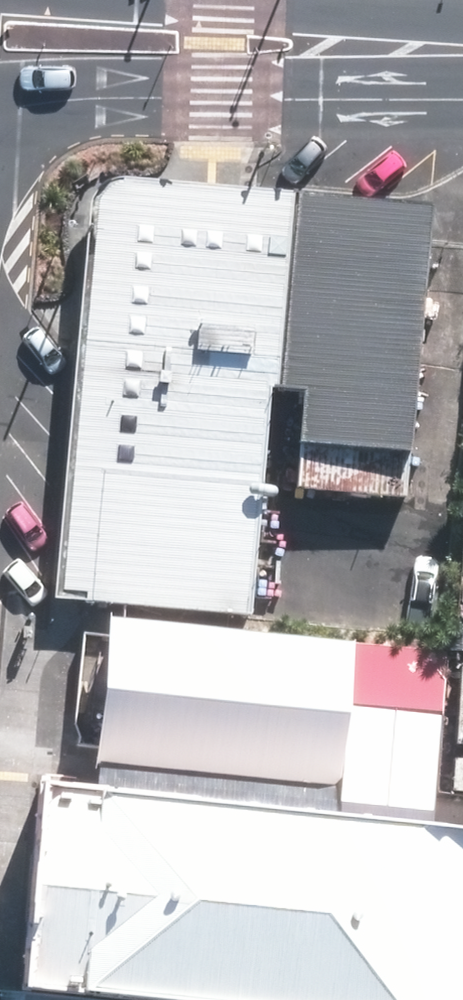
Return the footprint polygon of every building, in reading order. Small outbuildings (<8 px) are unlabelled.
[(128,200),(430,220),(434,191),(118,167),(99,181),(90,201),(55,588),(90,592),(128,200)] [(430,220),(128,200),(90,592),(253,606),(263,473),(408,485),(430,220)] [(373,638),(121,615),(114,690),(107,764),(359,787),(373,638)] [(39,983),(210,999),(462,999),(462,818),(105,783),(76,780),(60,778),(49,881),(41,962),(39,983)] [(39,983),(10,981),(9,999),(37,999),(39,983)] [(39,983),(37,999),(210,999),(39,983)]
